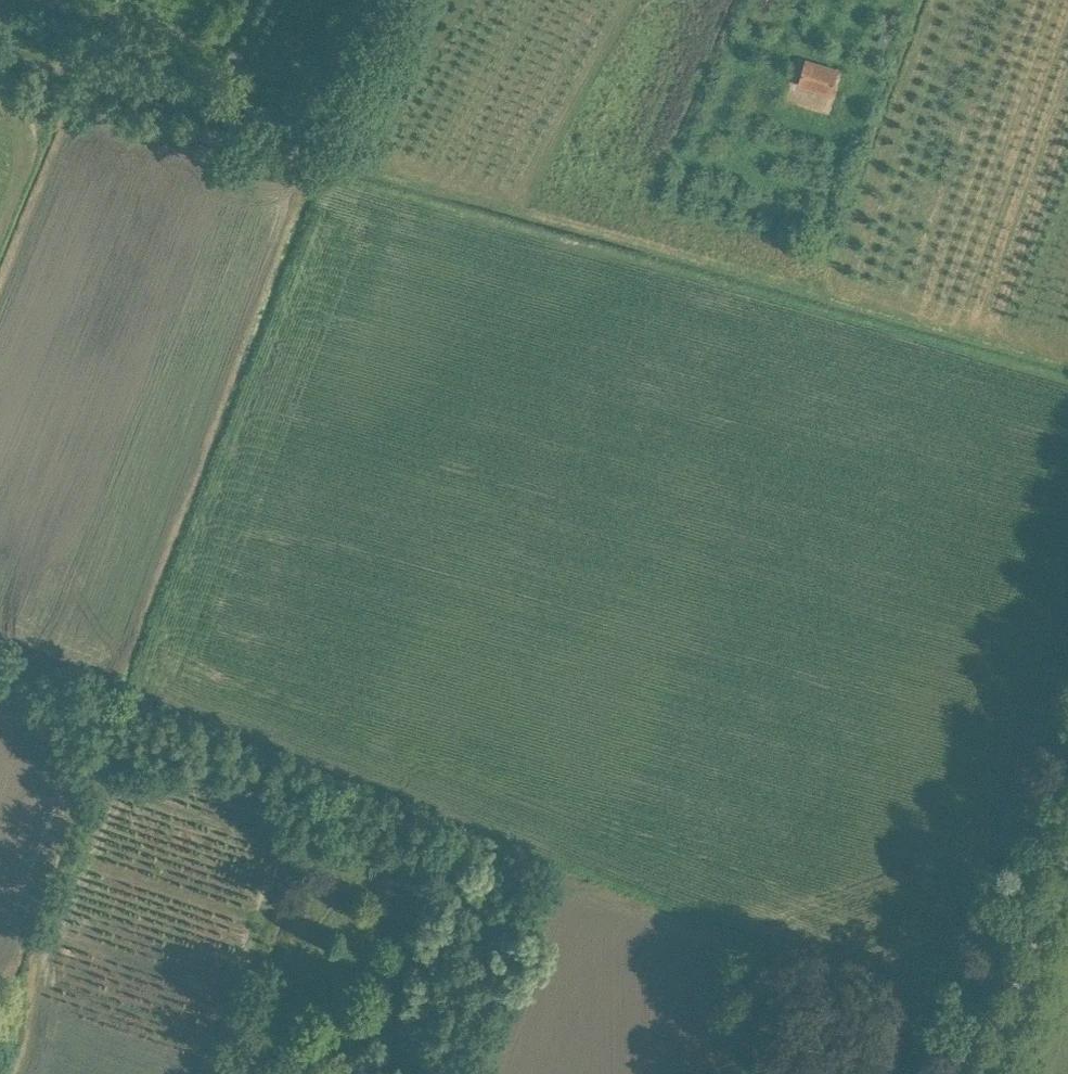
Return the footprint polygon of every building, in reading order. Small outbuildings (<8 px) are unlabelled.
[(830,94),(832,90),(838,69),(807,60),(799,85),(830,94)]
